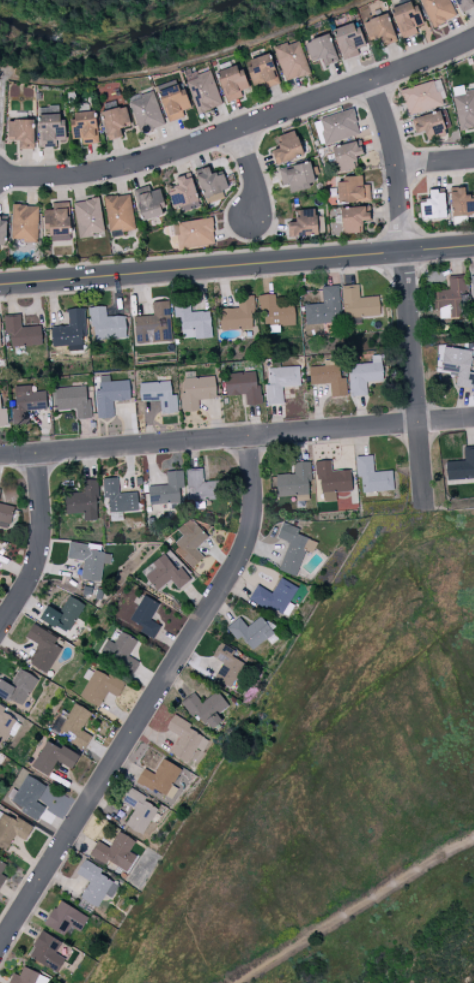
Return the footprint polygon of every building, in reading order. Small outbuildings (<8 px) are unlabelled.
[(456,16),(448,0),(420,0),(433,27),(456,16)] [(471,0),(473,6),(462,13),(455,0),(471,0)] [(414,28),(423,24),(417,7),(413,7),(410,2),(391,9),(402,40),(417,34),(414,28)] [(387,14),(396,40),(384,46),(381,38),(369,41),(363,25),(369,22),(368,20),(387,14)] [(333,30),(343,61),(359,55),(357,49),(365,46),(359,28),(355,30),(353,24),(333,30)] [(322,59),(325,67),(338,62),(329,34),(305,42),(311,62),(322,59)] [(274,48),(287,43),(288,46),(299,41),(310,74),(297,78),(284,82),(274,48)] [(280,84),(269,54),(250,61),(251,67),(247,69),(253,86),(265,83),(268,88),(280,84)] [(214,74),(236,66),(239,72),(243,70),(249,88),(241,91),(242,98),(226,103),(214,74)] [(198,115),(222,104),(210,71),(197,76),(198,78),(187,83),(198,115)] [(409,115),(443,106),(439,93),(436,93),(432,81),(400,91),(402,98),(404,98),(405,105),(409,115)] [(158,93),(169,123),(184,118),(182,111),(190,108),(184,90),(180,91),(178,85),(158,93)] [(467,130),(468,129),(473,128),(473,127),(473,90),(465,92),(465,94),(453,97),(460,132),(467,130)] [(153,129),(165,125),(152,91),(139,96),(141,99),(130,103),(138,129),(151,125),(153,129)] [(100,113),(108,141),(123,137),(121,129),(130,125),(125,106),(100,113)] [(326,145),(359,135),(356,123),(355,116),(353,108),(320,119),(323,129),(321,133),(326,145)] [(427,141),(444,136),(443,131),(445,129),(439,111),(412,120),(415,132),(424,131),(427,141)] [(72,140),(82,139),(83,145),(100,144),(97,112),(74,114),(75,120),(70,121),(72,140)] [(40,148),(58,148),(57,141),(66,140),(65,120),(61,121),(61,114),(38,115),(40,148)] [(19,141),(9,141),(9,122),(14,122),(14,120),(35,120),(35,150),(19,149),(19,141)] [(276,165),(303,155),(297,137),(295,136),(293,132),(278,137),(279,143),(278,144),(279,149),(272,152),(276,165)] [(339,173),(356,169),(355,163),(357,162),(356,157),(362,155),(359,141),(330,149),(334,167),(338,167),(339,173)] [(288,185),(282,186),(280,169),(309,162),(314,181),(308,184),(309,188),(289,194),(288,185)] [(204,199),(223,192),(223,190),(227,189),(223,174),(217,176),(216,172),(212,174),(209,168),(196,171),(204,199)] [(173,207),(198,201),(191,175),(178,178),(178,186),(174,187),(175,191),(169,193),(173,207)] [(369,185),(372,202),(337,205),(335,184),(343,182),(343,178),(362,177),(363,185),(369,185)] [(133,191),(143,222),(163,215),(161,210),(166,207),(160,189),(150,192),(148,187),(133,191)] [(473,214),(473,198),(471,199),(470,195),(465,195),(465,187),(450,188),(451,216),(473,214)] [(420,219),(446,217),(444,193),(438,194),(438,190),(429,191),(429,198),(425,199),(425,203),(418,204),(420,219)] [(110,231),(135,230),(130,195),(104,198),(110,231)] [(80,239),(93,237),(93,234),(105,232),(99,198),(73,204),(80,239)] [(50,236),(71,235),(69,202),(53,204),(53,210),(43,211),(44,230),(50,230),(50,236)] [(12,205),(27,205),(27,208),(39,207),(38,243),(22,243),(22,240),(11,239),(12,205)] [(339,209),(365,207),(369,206),(370,221),(362,222),(362,233),(340,235),(339,209)] [(288,238),(317,236),(316,209),(295,212),(295,223),(287,223),(288,238)] [(179,250),(214,244),(212,218),(176,224),(179,250)] [(448,276),(465,275),(468,317),(450,319),(449,307),(435,310),(433,292),(449,290),(448,276)] [(342,285),(343,317),(380,316),(379,296),(359,297),(359,285),(342,285)] [(340,323),(339,286),(322,286),(323,304),(305,304),(306,324),(340,323)] [(295,306),(276,307),(275,295),(259,295),(260,311),(265,310),(265,326),(296,325),(295,306)] [(255,329),(253,296),(238,296),(239,308),(220,309),(221,330),(255,329)] [(135,316),(136,343),(171,341),(169,301),(152,302),(153,315),(135,316)] [(181,339),(211,338),(210,311),(189,312),(189,303),(174,303),(174,318),(181,317),(181,339)] [(127,339),(126,316),(106,317),(105,307),(89,307),(89,326),(94,326),(94,340),(127,339)] [(51,327),(53,349),(86,347),(84,308),(67,309),(68,326),(51,327)] [(21,327),(21,315),(4,316),(5,334),(11,334),(11,346),(42,345),(42,326),(21,327)] [(445,347),(441,371),(458,374),(456,387),(472,389),(473,376),(473,375),(469,374),(473,351),(445,347)] [(367,396),(367,382),(384,382),(383,355),(372,355),(373,364),(350,364),(351,396),(367,396)] [(331,397),(347,396),(346,378),(341,378),(340,360),(324,360),(324,366),(310,367),(310,384),(330,384),(331,397)] [(267,368),(268,405),(284,404),(283,387),(300,386),(300,367),(267,368)] [(259,372),(226,373),(227,395),(245,395),(246,405),(260,405),(259,372)] [(110,381),(110,376),(99,376),(100,390),(96,390),(97,418),(113,418),(113,401),(131,400),(130,380),(110,381)] [(199,411),(198,399),(217,399),(216,377),(184,378),(185,392),(181,392),(182,411),(199,411)] [(141,401),(161,401),(161,413),(178,413),(177,395),(171,395),(171,381),(141,382),(141,401)] [(15,386),(16,409),(11,409),(12,427),(29,426),(28,410),(47,409),(46,391),(31,392),(30,385),(15,386)] [(76,419),(89,419),(88,387),(56,388),(57,411),(75,410),(76,419)] [(464,448),(473,447),(473,478),(447,481),(446,463),(465,461),(464,448)] [(393,490),(393,470),(374,471),(374,454),(356,455),(357,477),(362,476),(363,492),(393,490)] [(351,469),(332,470),(331,459),(318,460),(320,501),(336,500),(336,491),(352,490),(351,469)] [(225,499),(224,481),(203,481),(202,468),(186,469),(187,501),(225,499)] [(150,503),(180,502),(179,487),(184,487),(183,470),(166,471),(167,485),(149,485),(150,503)] [(137,492),(118,492),(118,477),(102,477),(103,497),(109,497),(109,511),(138,510),(137,492)] [(83,512),(83,519),(97,519),(97,479),(83,479),(83,492),(65,492),(66,513),(83,512)] [(10,525),(13,506),(0,503),(0,523),(10,525)] [(182,535),(172,544),(193,566),(204,557),(195,548),(208,536),(190,517),(177,530),(182,535)] [(289,541),(279,570),(295,576),(309,537),(296,532),(298,527),(283,522),(278,537),(289,541)] [(67,558),(83,560),(81,578),(101,580),(103,563),(111,564),(112,553),(100,552),(101,544),(69,541),(67,558)] [(152,564),(155,567),(145,576),(158,590),(170,579),(179,589),(190,580),(164,552),(152,564)] [(250,598),(281,616),(297,587),(281,577),(272,592),(257,584),(250,598)] [(61,611),(48,604),(40,619),(56,627),(58,624),(70,631),(85,603),(69,594),(61,611)] [(153,640),(161,625),(151,619),(160,603),(144,594),(130,619),(143,626),(140,632),(153,640)] [(241,635),(252,649),(267,638),(271,643),(278,638),(260,616),(247,626),(240,617),(227,627),(236,639),(241,635)] [(26,636),(40,645),(30,663),(47,673),(61,648),(54,644),(58,638),(34,624),(26,636)] [(138,640),(121,631),(114,643),(107,639),(100,652),(134,671),(139,662),(129,656),(138,640)] [(223,662),(214,678),(230,688),(246,661),(236,655),(238,652),(221,641),(212,656),(223,662)] [(22,707),(38,678),(20,667),(11,683),(1,678),(0,679),(0,695),(22,707)] [(81,697),(100,706),(107,691),(118,697),(124,684),(94,669),(81,697)] [(223,721),(218,712),(228,707),(219,691),(200,702),(195,693),(182,700),(191,717),(199,712),(209,729),(223,721)] [(69,742),(85,749),(92,734),(83,730),(91,710),(74,702),(62,730),(72,735),(69,742)] [(1,746),(11,729),(16,732),(22,720),(0,707),(0,745),(1,746)] [(180,736),(170,754),(195,768),(211,737),(173,716),(166,728),(180,736)] [(80,756),(50,738),(33,765),(50,775),(59,760),(73,768),(80,756)] [(154,774),(144,768),(137,781),(165,797),(182,767),(163,757),(154,774)] [(21,811),(38,821),(45,806),(36,801),(46,784),(27,774),(12,801),(23,807),(21,811)] [(142,835),(160,806),(130,787),(121,801),(135,809),(125,824),(142,835)] [(8,850),(14,835),(26,840),(33,824),(0,811),(0,847),(8,850)] [(91,853),(126,873),(136,856),(129,852),(136,841),(119,831),(109,847),(98,840),(91,853)] [(97,907),(105,894),(111,897),(120,882),(83,861),(77,873),(90,881),(80,898),(97,907)] [(80,931),(89,917),(60,899),(45,923),(64,935),(70,925),(80,931)] [(55,954),(61,940),(40,930),(28,957),(59,971),(64,958),(55,954)] [(47,977),(24,966),(19,975),(14,973),(9,982),(45,982),(47,977)]
